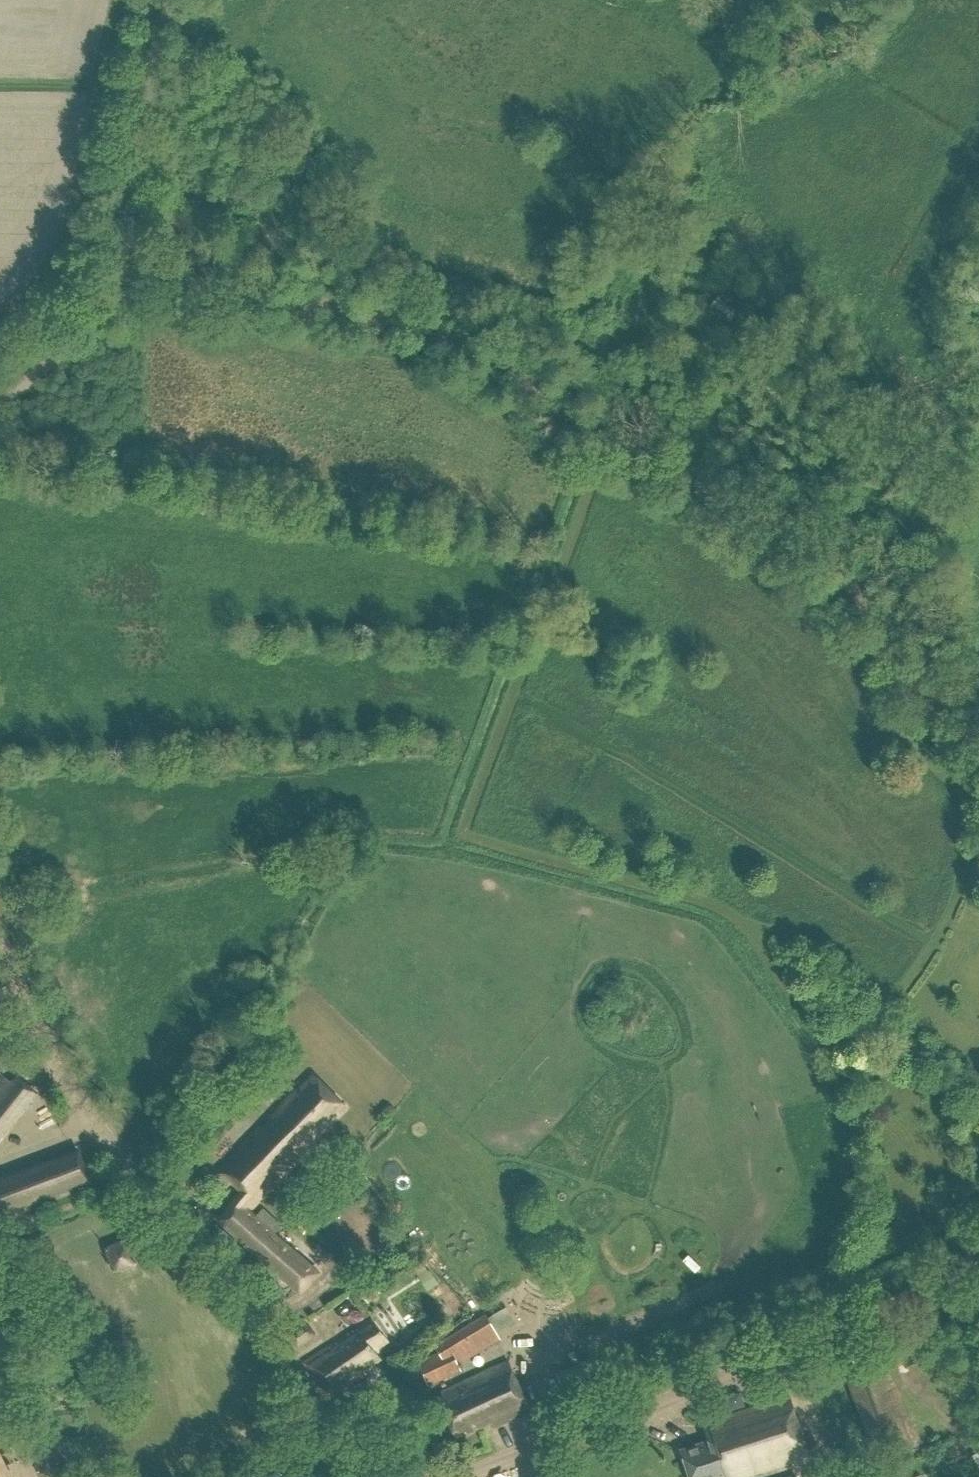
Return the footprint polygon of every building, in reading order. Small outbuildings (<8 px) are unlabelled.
[(344,1105),(310,1075),(295,1090),(292,1088),(264,1117),(268,1121),(265,1125),(261,1129),(257,1126),(213,1173),(229,1188),(238,1195),(233,1202),(216,1218),(239,1239),(296,1291),(315,1271),(272,1232),(277,1227),(267,1218),(262,1224),(247,1210),(253,1204),(310,1143),(309,1142),(344,1105)] [(3,1076),(0,1080),(0,1142),(38,1093),(17,1076),(11,1083),(3,1076)] [(89,1182),(76,1150),(0,1179),(0,1217),(89,1182)] [(130,1231),(105,1240),(114,1268),(139,1259),(130,1231)] [(501,1338),(487,1315),(438,1346),(441,1352),(443,1357),(454,1353),(459,1364),(501,1338)] [(363,1369),(379,1358),(372,1349),(386,1339),(371,1316),(302,1362),(312,1376),(323,1368),(331,1380),(319,1388),(327,1399),(366,1373),(363,1369)] [(298,1347),(316,1334),(306,1320),(287,1334),(298,1347)] [(443,1357),(441,1352),(418,1362),(430,1386),(462,1371),(459,1364),(454,1353),(443,1357)] [(568,1398),(610,1381),(599,1356),(557,1373),(568,1398)] [(493,1426),(529,1409),(508,1360),(440,1390),(443,1397),(441,1398),(457,1435),(491,1420),(493,1426)] [(917,1452),(884,1364),(847,1377),(876,1454),(902,1444),(906,1456),(917,1452)] [(807,1453),(787,1395),(701,1424),(706,1439),(678,1448),(688,1476),(715,1476),(718,1476),(719,1476),(736,1476),(807,1453)] [(0,1459),(0,1476),(9,1476),(0,1459)]
